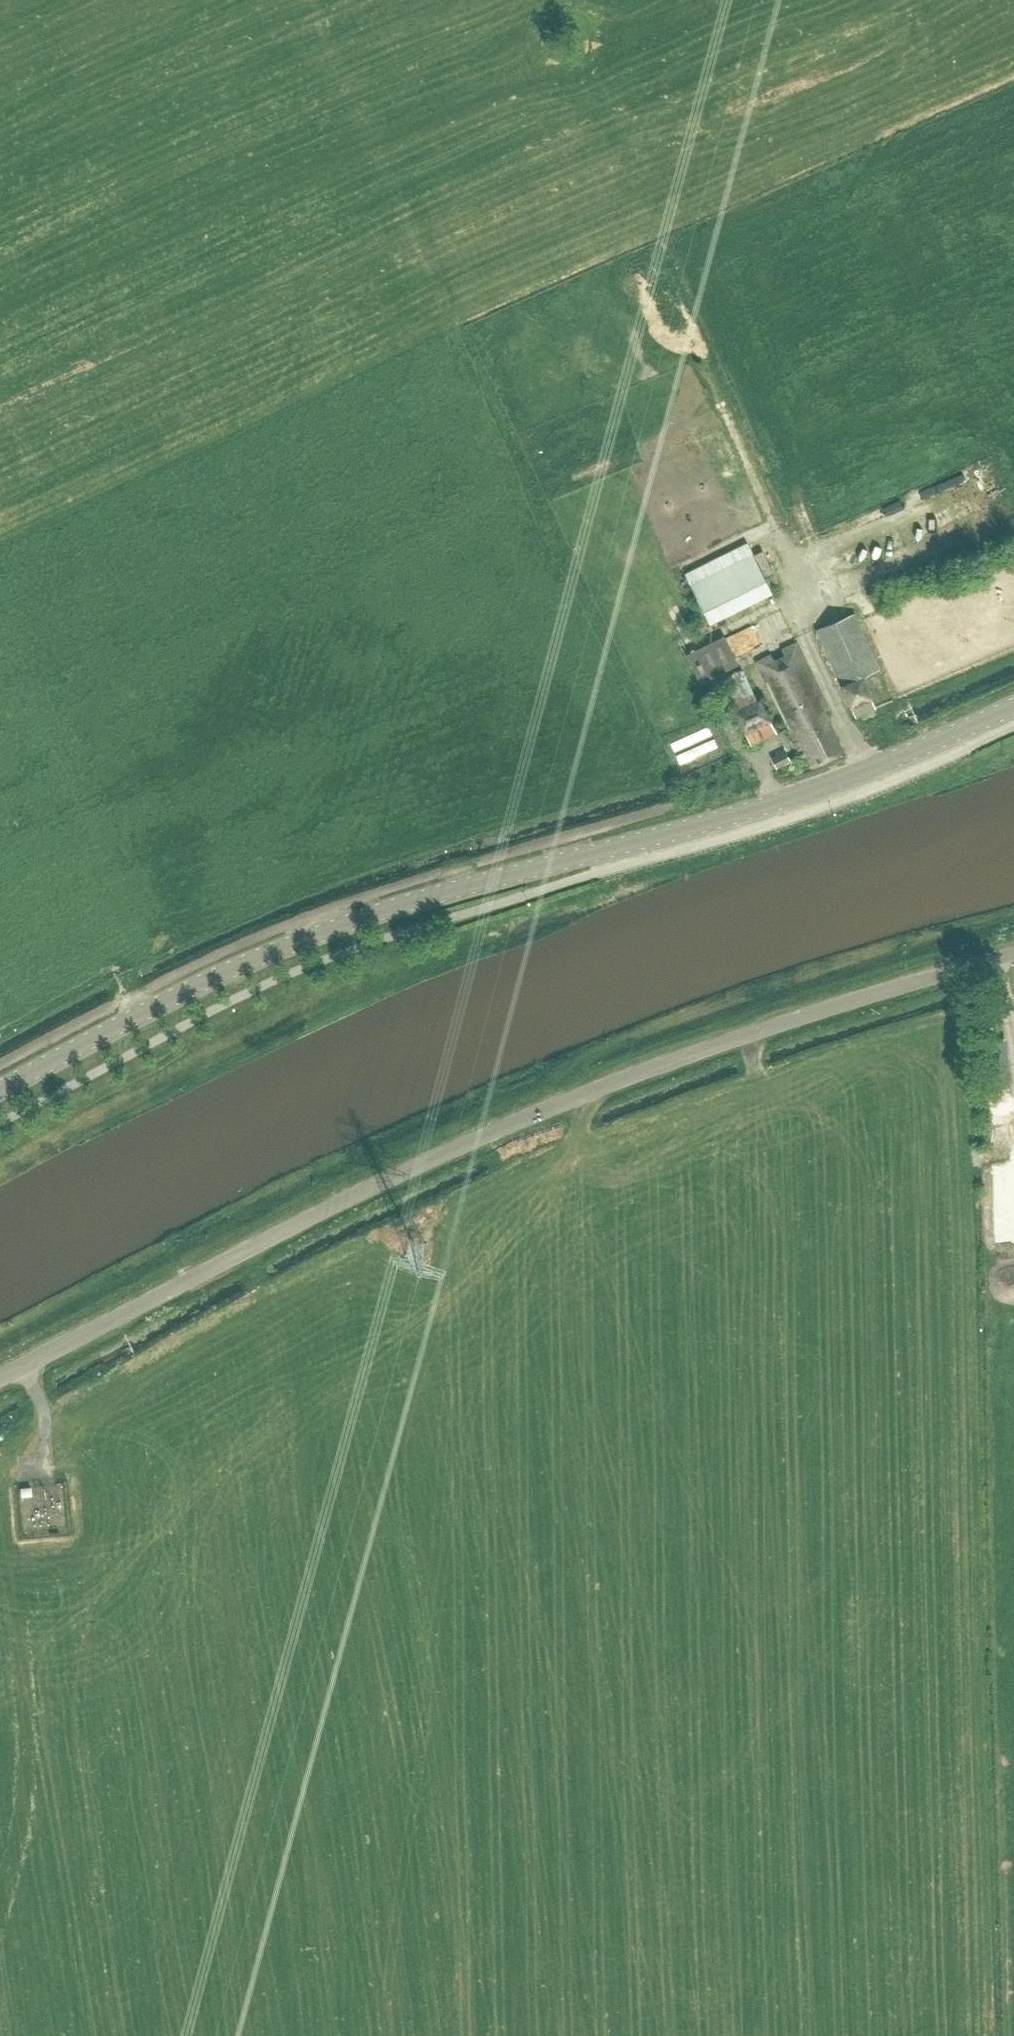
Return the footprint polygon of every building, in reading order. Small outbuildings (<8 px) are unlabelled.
[(710,623),(772,592),(747,542),(685,573),(710,623)] [(863,677),(879,670),(854,613),(817,629),(852,709),(855,718),(876,708),(872,699),(863,677)] [(787,656),(773,663),(770,656),(757,662),(766,682),(769,680),(793,730),(790,731),(798,748),(803,745),(813,766),(843,752),(829,723),(830,722),(823,709),(827,707),(795,643),(782,650),(787,656)] [(743,669),(720,679),(734,709),(733,710),(744,735),(745,735),(751,746),(778,734),(763,701),(762,699),(760,698),(759,698),(756,699),(743,669)] [(784,750),(771,757),(777,769),(791,761),(784,750)] [(1013,1240),(1013,1168),(996,1168),(997,1204),(998,1240),(1013,1240)] [(32,1495),(31,1487),(21,1488),(22,1496),(32,1495)]
